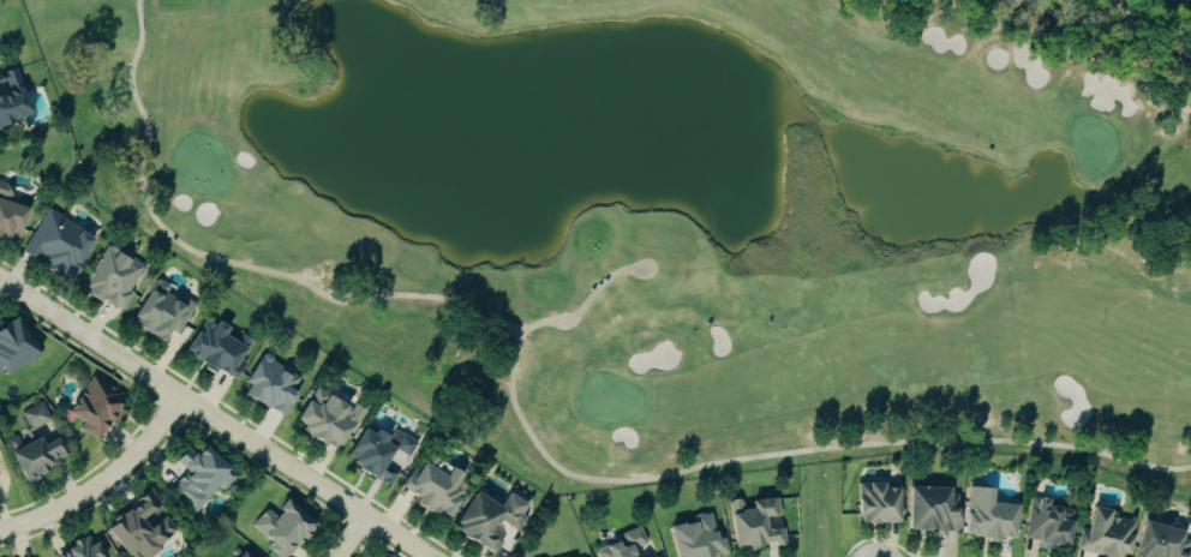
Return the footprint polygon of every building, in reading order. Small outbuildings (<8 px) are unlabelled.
[(28,117),(23,96),(29,95),(24,76),(15,79),(13,69),(0,72),(0,124),(28,117)] [(11,205),(14,196),(2,192),(4,185),(0,183),(0,240),(4,241),(7,232),(15,235),(24,209),(11,205)] [(41,212),(20,256),(68,279),(89,235),(41,212)] [(120,313),(145,267),(105,245),(80,291),(120,313)] [(176,336),(195,305),(152,280),(128,322),(161,342),(168,331),(176,336)] [(233,380),(250,339),(199,318),(182,359),(233,380)] [(33,359),(16,321),(0,327),(0,373),(33,359)] [(300,378),(260,353),(241,384),(245,386),(240,394),(280,419),(296,395),(291,392),(300,378)] [(66,413),(82,423),(78,428),(97,439),(107,422),(112,425),(127,400),(87,377),(66,413)] [(291,426),(338,451),(359,410),(312,386),(291,426)] [(19,409),(28,430),(49,421),(40,400),(19,409)] [(416,441),(393,430),(390,437),(372,428),(370,432),(359,426),(346,452),(353,456),(348,465),(390,486),(397,470),(382,463),(390,447),(409,456),(416,441)] [(18,477),(66,457),(57,435),(39,442),(36,436),(18,444),(14,435),(2,440),(18,477)] [(192,512),(215,485),(222,490),(236,474),(198,443),(185,458),(179,452),(172,460),(187,473),(170,493),(192,512)] [(399,487),(416,496),(413,503),(446,519),(457,496),(451,493),(460,473),(446,466),(443,473),(419,462),(415,470),(408,467),(399,487)] [(896,486),(882,486),(882,482),(856,482),(857,523),(897,522),(896,486)] [(947,487),(905,486),(905,529),(956,530),(957,495),(947,495),(947,487)] [(1012,537),(1014,504),(988,502),(989,487),(965,486),(963,537),(997,539),(997,536),(1012,537)] [(149,489),(131,500),(133,504),(103,523),(124,556),(139,556),(177,533),(149,489)] [(493,555),(501,542),(488,535),(496,521),(517,533),(526,517),(519,513),(524,503),(504,491),(496,505),(471,490),(449,529),(493,555)] [(731,546),(784,542),(780,496),(743,500),(743,497),(726,499),(731,546)] [(1045,498),(1028,496),(1023,540),(1065,545),(1068,521),(1056,519),(1058,506),(1044,504),(1045,498)] [(313,522),(283,499),(270,516),(262,509),(249,526),(270,542),(265,547),(278,556),(286,556),(313,522)] [(1108,510),(1089,506),(1085,528),(1080,527),(1075,551),(1109,556),(1126,556),(1132,521),(1107,516),(1108,510)] [(673,556),(709,556),(727,553),(723,536),(716,538),(709,511),(690,516),(691,520),(666,526),(673,556)] [(1140,520),(1131,556),(1185,556),(1189,540),(1179,537),(1181,530),(1140,520)] [(656,549),(647,552),(639,526),(620,532),(622,538),(592,548),(594,556),(658,556),(656,549)] [(93,536),(53,550),(55,556),(100,556),(93,536)]
